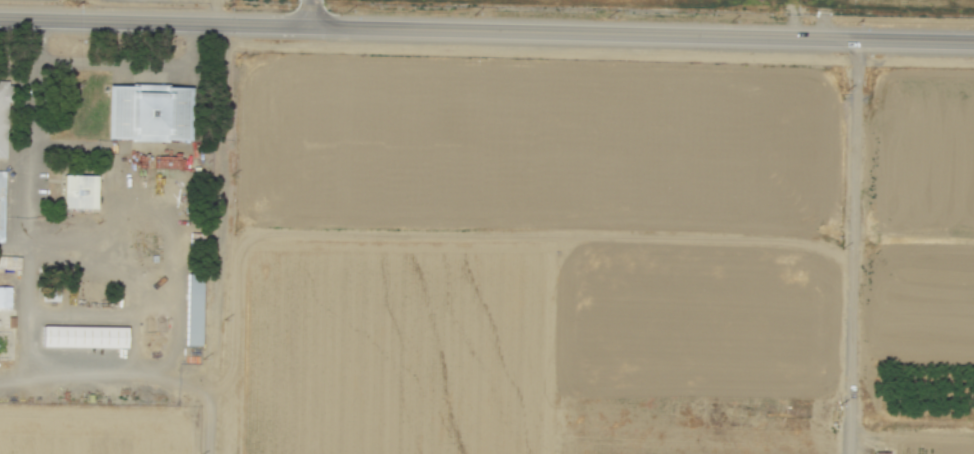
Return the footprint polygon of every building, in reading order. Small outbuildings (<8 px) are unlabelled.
[(9,161),(0,161),(0,82),(10,82),(9,161)] [(107,84),(130,85),(130,83),(167,84),(167,86),(191,86),(190,139),(166,138),(166,141),(130,140),(130,137),(106,137),(107,84)] [(62,174),(96,174),(95,208),(62,207),(62,174)] [(20,257),(0,256),(0,269),(20,269),(20,257)] [(185,345),(200,346),(201,276),(186,275),(185,345)] [(12,308),(0,308),(0,288),(12,288),(12,308)] [(45,328),(130,329),(130,349),(45,348),(45,328)]
